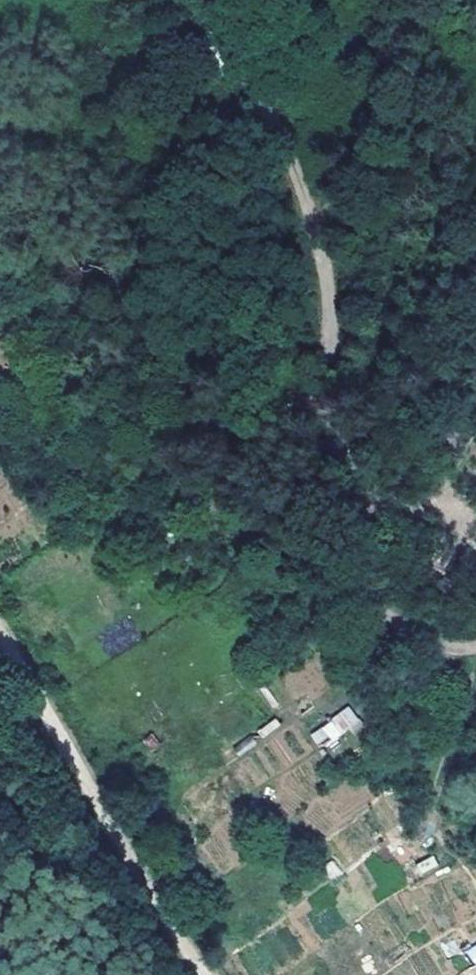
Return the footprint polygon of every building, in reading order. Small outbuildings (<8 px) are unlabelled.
[(309,730),(317,748),(361,727),(353,709),(309,730)]
